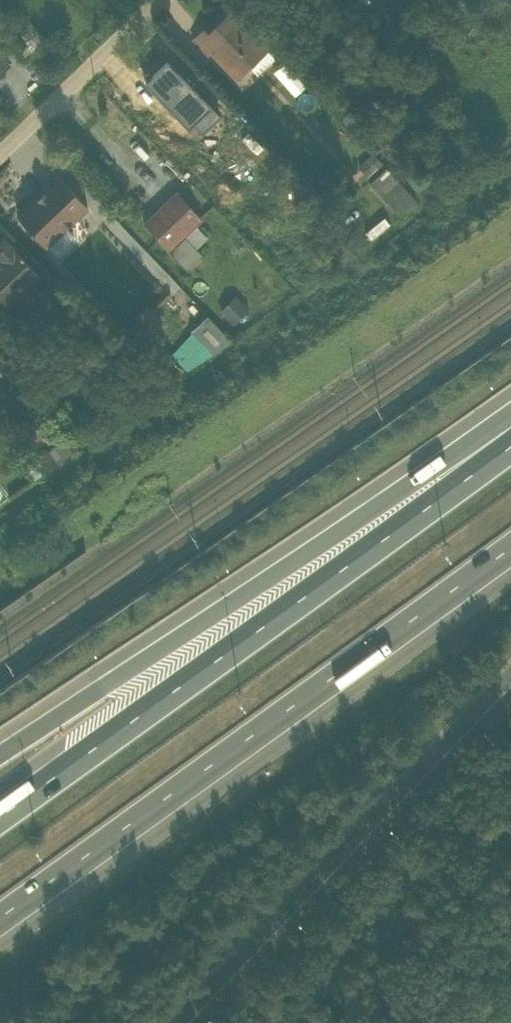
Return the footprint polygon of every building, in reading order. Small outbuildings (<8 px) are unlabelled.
[(257,75),(275,58),(230,11),(208,32),(203,28),(192,38),(208,55),(210,53),(237,81),(250,68),(257,75)] [(197,136),(219,114),(166,60),(144,82),(197,136)] [(409,165),(392,180),(423,213),(439,199),(409,165)] [(49,242),(92,204),(66,174),(22,212),(49,242)] [(173,251),(204,217),(175,190),(144,224),(173,251)] [(389,240),(414,225),(408,216),(383,230),(389,240)] [(41,271),(3,232),(0,235),(0,295),(8,303),(41,271)] [(196,283),(188,291),(204,309),(213,301),(196,283)] [(209,379),(253,339),(231,314),(187,353),(209,379)]
